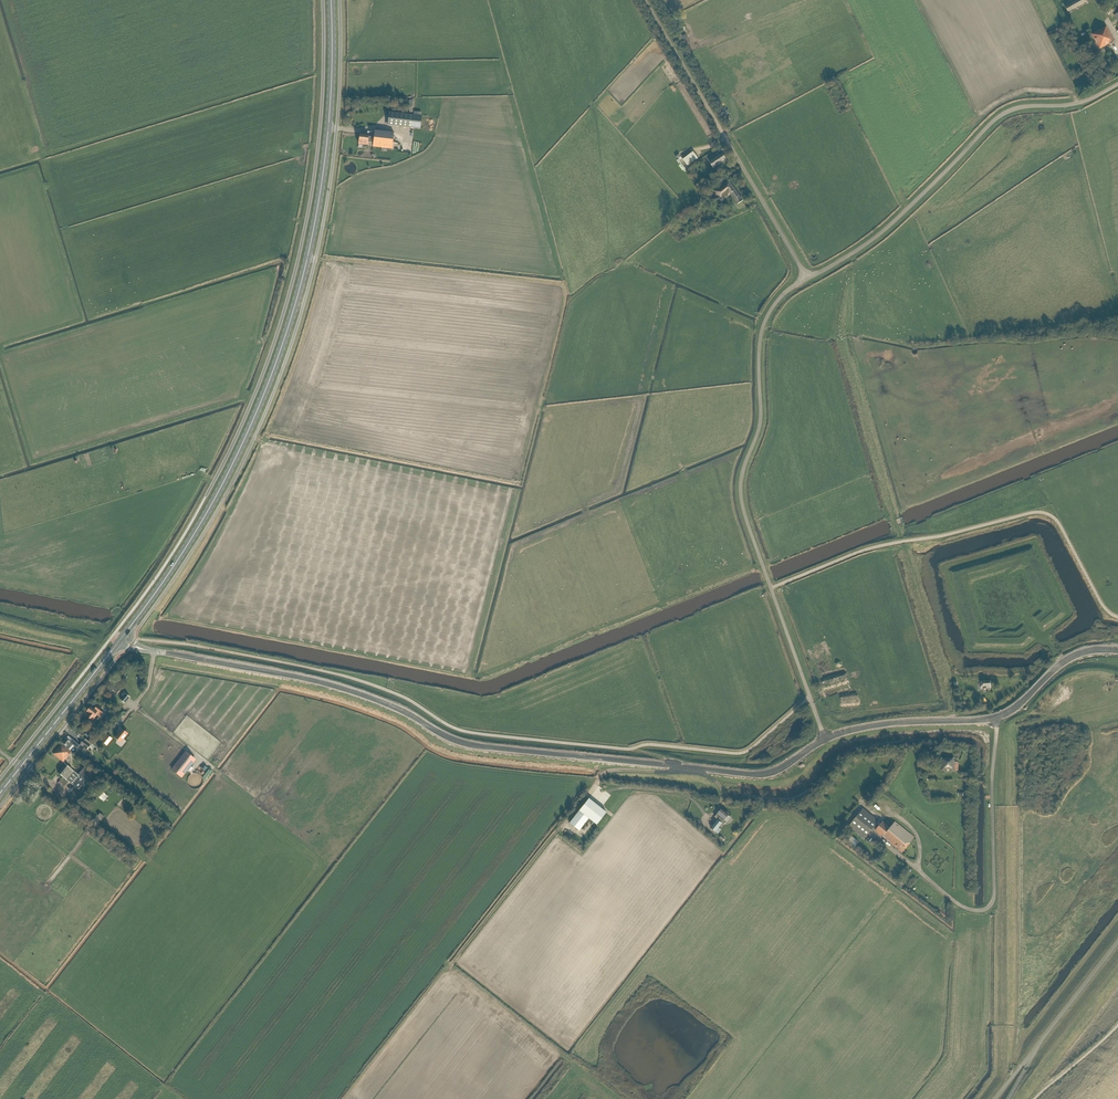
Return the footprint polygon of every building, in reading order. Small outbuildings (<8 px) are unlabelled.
[(1065,7),(1068,12),(1087,1),(1086,0),(1077,0),(1065,7)] [(1091,38),(1093,37),(1099,49),(1114,41),(1106,27),(1092,35),(1090,36),(1091,38)] [(389,111),(387,125),(420,129),(422,115),(421,115),(421,112),(418,111),(417,115),(389,111)] [(359,142),(358,144),(367,145),(367,143),(368,142),(373,143),(373,147),(392,149),(394,133),(375,131),(374,137),(368,136),(368,135),(359,134),(359,142)] [(717,152),(707,158),(714,168),(726,160),(722,154),(719,155),(717,152)] [(691,153),(683,159),(687,165),(696,159),(691,153)] [(728,180),(715,190),(717,193),(716,194),(717,195),(716,196),(717,197),(715,199),(716,200),(720,197),(722,201),(730,194),(738,204),(744,200),(728,180)] [(990,680),(981,681),(982,689),(991,688),(990,680)] [(113,684),(111,686),(113,688),(112,690),(117,694),(120,690),(115,686),(113,684)] [(126,694),(120,700),(125,704),(130,698),(126,694)] [(91,707),(87,712),(89,714),(87,717),(92,721),(97,716),(99,717),(104,711),(99,707),(99,706),(98,705),(94,710),(91,707)] [(128,734),(122,729),(115,737),(121,742),(128,734)] [(107,734),(101,741),(107,746),(112,739),(107,734)] [(84,740),(80,745),(84,748),(82,751),(85,753),(90,746),(91,746),(93,744),(86,738),(84,741),(84,740)] [(66,739),(62,744),(70,751),(74,746),(78,749),(80,746),(72,740),(70,743),(66,739)] [(71,752),(62,744),(54,755),(63,762),(71,752)] [(77,751),(75,754),(84,761),(86,758),(81,754),(77,751)] [(186,752),(172,769),(181,777),(195,759),(186,752)] [(955,758),(941,759),(942,771),(959,771),(959,763),(955,762),(955,758)] [(65,764),(58,773),(78,789),(83,793),(98,776),(85,766),(78,774),(65,764)] [(578,811),(569,823),(579,830),(588,819),(596,825),(606,813),(588,799),(579,812),(578,811)] [(898,834),(910,844),(915,838),(895,822),(890,828),(882,822),(880,825),(877,823),(879,821),(863,808),(848,826),(864,839),(873,828),(876,830),(875,831),(891,843),(898,834)] [(718,820),(711,828),(715,832),(718,834),(722,829),(719,827),(722,823),(725,820),(728,822),(731,818),(728,816),(728,815),(729,814),(726,811),(724,812),(721,810),(715,818),(718,820)] [(898,834),(891,843),(903,853),(910,844),(898,834)]
